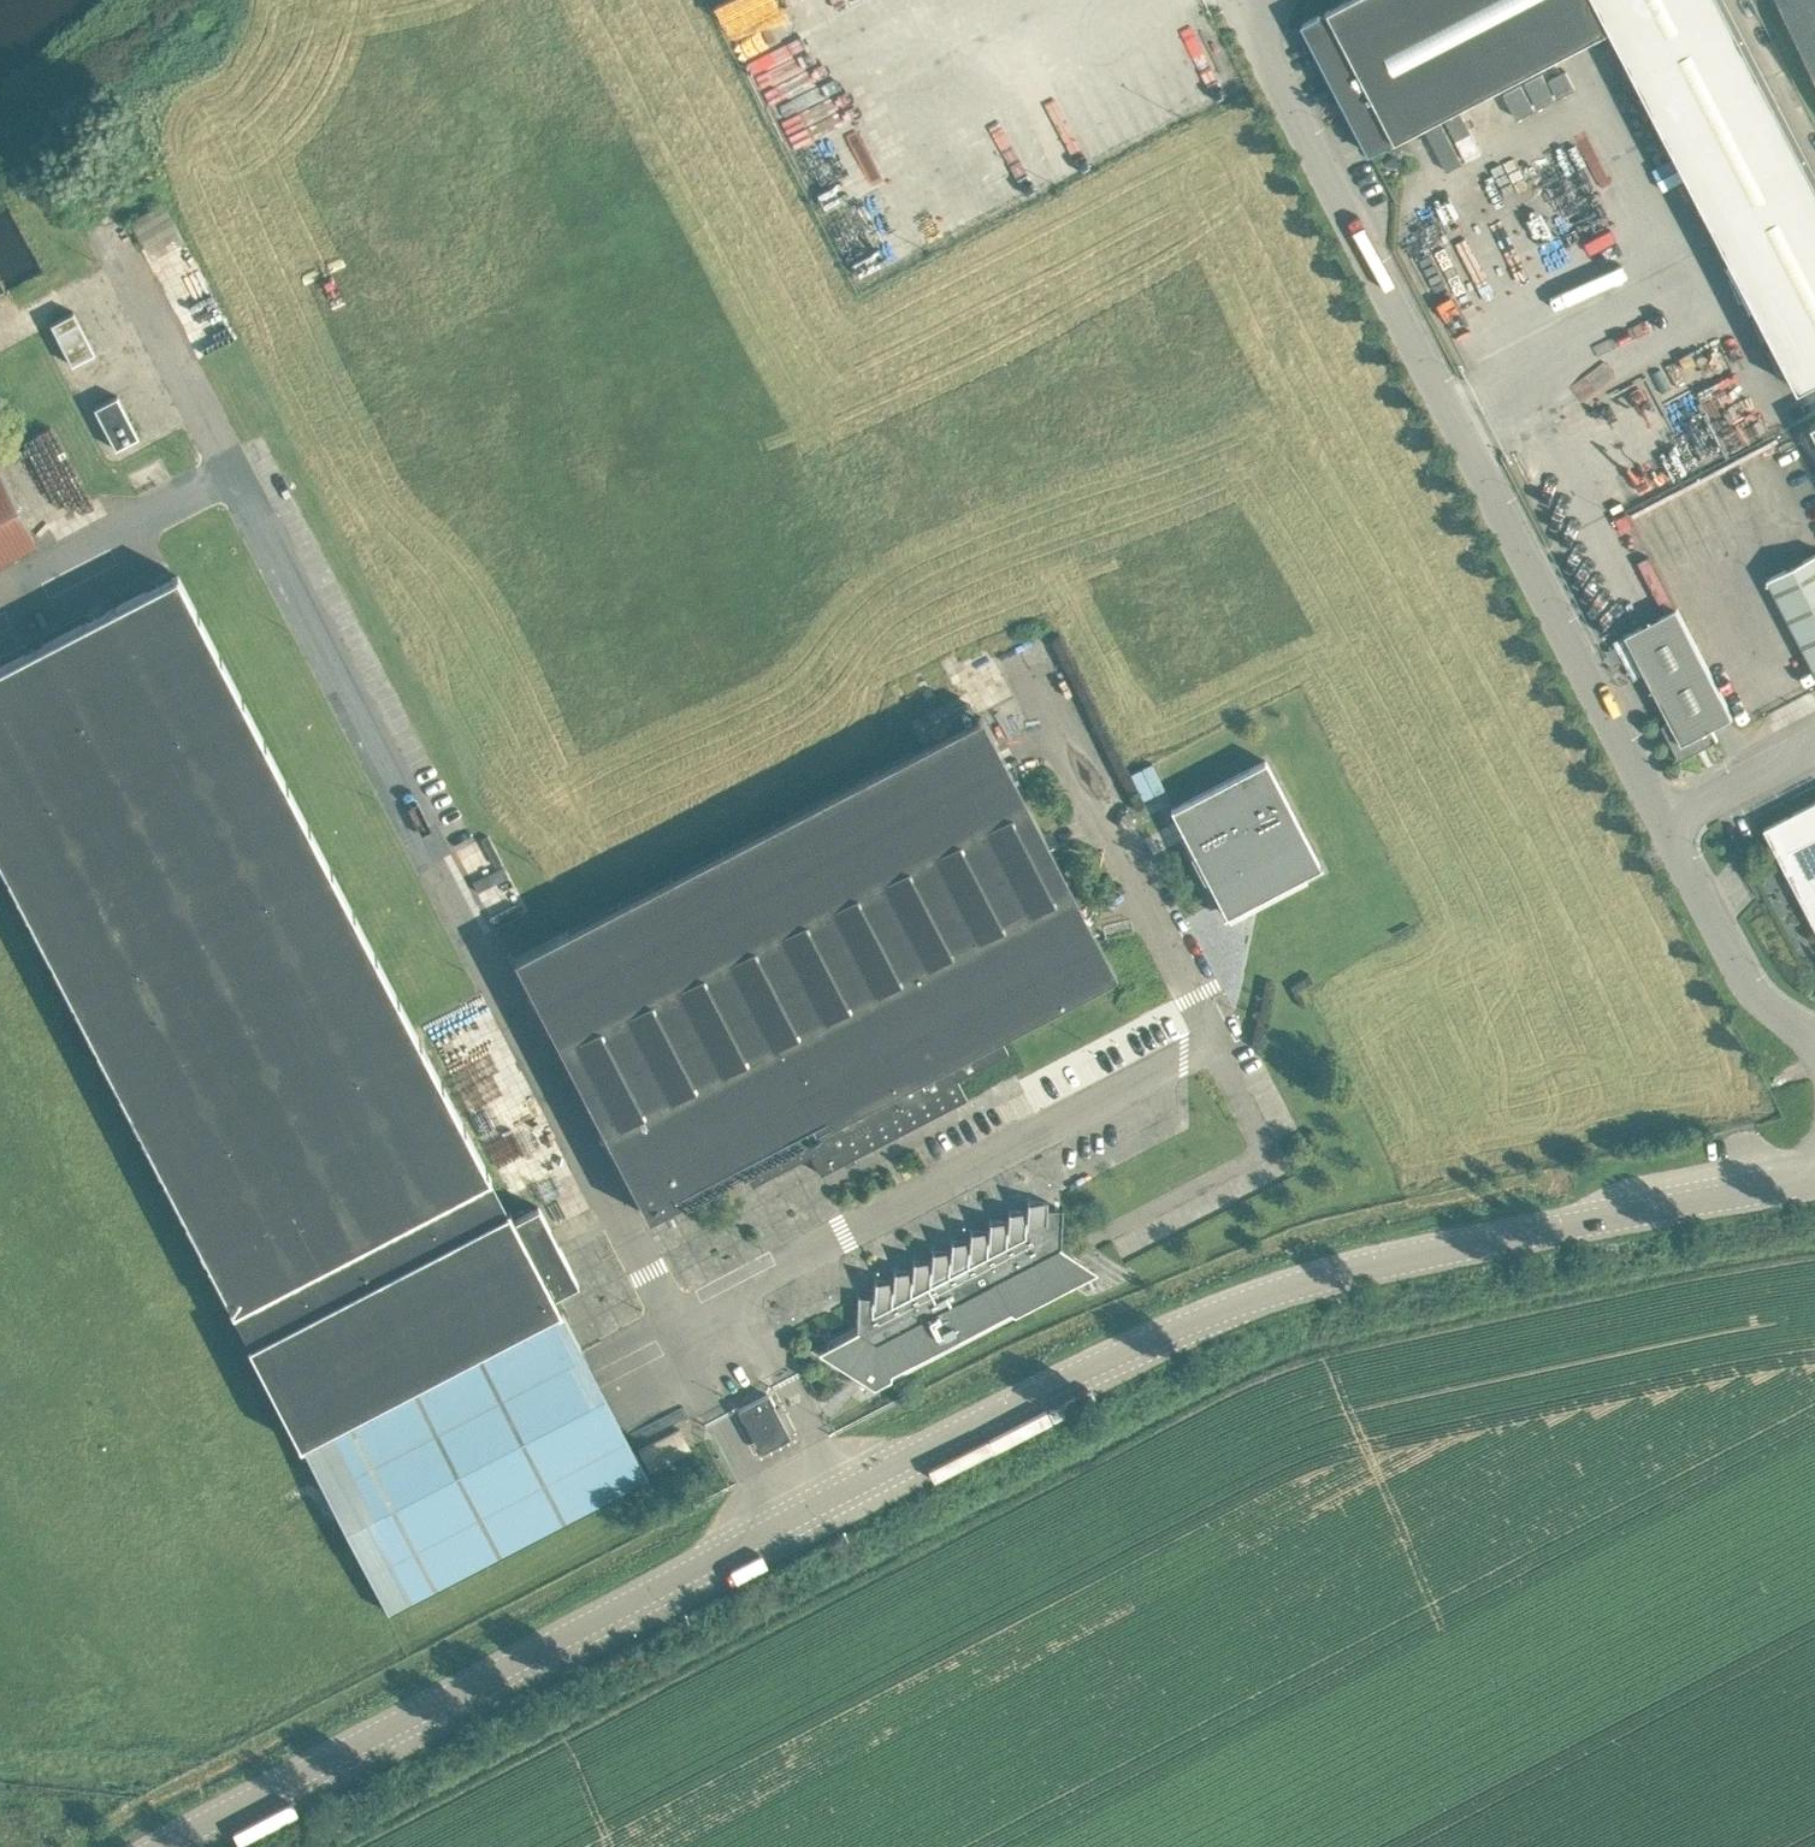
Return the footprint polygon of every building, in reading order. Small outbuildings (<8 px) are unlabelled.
[(1347,107),(1371,153),(1613,27),(1801,388),(1814,380),(1814,175),(1724,0),(1346,0),(1326,10),(1321,9),(1320,13),(1303,23),(1338,90),(1337,106),(1347,107)] [(1814,68),(1814,0),(1780,0),(1814,68)] [(899,160),(880,165),(883,178),(902,173),(899,160)] [(869,174),(849,183),(854,194),(874,185),(869,174)] [(50,323),(71,364),(95,352),(73,310),(50,323)] [(1554,399),(1565,415),(1600,392),(1589,377),(1554,399)] [(93,407),(115,448),(138,436),(117,395),(93,407)] [(1680,470),(1700,462),(1696,451),(1675,459),(1680,470)] [(17,552),(31,530),(0,470),(0,561),(17,552)] [(1768,577),(1814,667),(1814,553),(1768,577)] [(1679,567),(1668,571),(1676,593),(1688,589),(1679,567)] [(86,621),(0,665),(0,862),(248,1340),(246,1340),(300,1443),(377,1590),(388,1611),(647,1477),(560,1308),(561,1307),(555,1294),(578,1282),(538,1205),(515,1217),(508,1204),(507,1205),(178,573),(86,621)] [(1677,607),(1647,622),(1626,634),(1671,720),(1662,724),(1680,759),(1718,739),(1712,727),(1733,716),(1677,607)] [(982,711),(536,947),(515,957),(648,1213),(742,1165),(752,1184),(810,1154),(820,1173),(966,1097),(956,1078),(1008,1051),(998,1032),(1114,971),(1103,950),(1097,939),(982,711)] [(1319,865),(1265,760),(1172,807),(1226,913),(1319,865)] [(1787,869),(1814,924),(1814,801),(1765,827),(1787,869)] [(1097,1271),(1061,1248),(1063,1208),(1046,1207),(1047,1200),(1027,1199),(875,1279),(874,1296),(858,1295),(857,1332),(819,1351),(873,1386),(889,1379),(890,1372),(1010,1311),(1014,1313),(1097,1271)] [(750,1416),(760,1435),(777,1426),(767,1407),(774,1403),(769,1393),(737,1409),(742,1420),(750,1416)] [(249,1840),(272,1829),(267,1817),(243,1828),(249,1840)]
